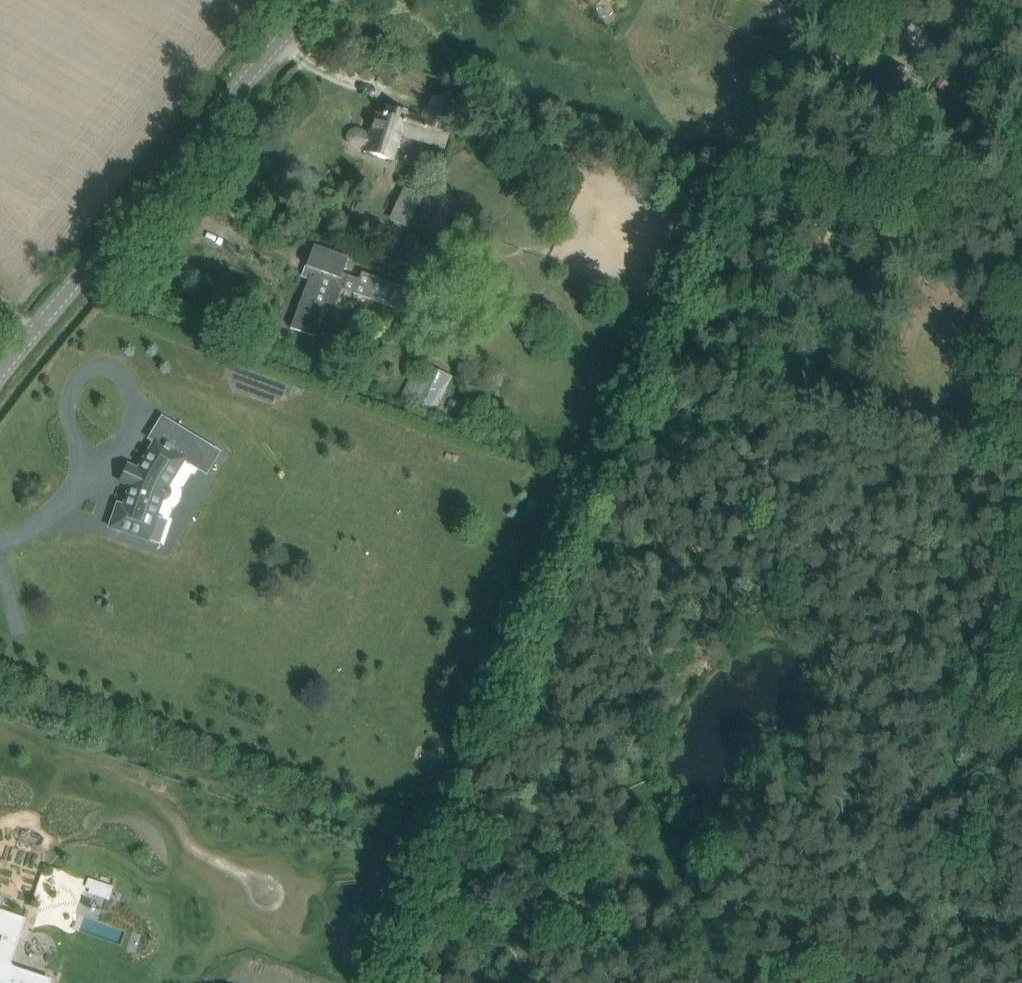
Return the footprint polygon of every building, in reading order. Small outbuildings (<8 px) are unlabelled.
[(904,40),(922,49),(929,34),(911,25),(904,40)] [(890,68),(877,95),(897,104),(904,90),(908,92),(909,89),(905,86),(910,77),(890,68)] [(434,94),(426,121),(388,108),(386,115),(384,115),(383,116),(377,114),(364,152),(390,161),(401,127),(421,133),(420,137),(446,145),(459,102),(434,94)] [(400,252),(409,229),(423,196),(403,188),(389,220),(401,225),(391,249),(400,252)] [(423,237),(427,239),(441,207),(425,200),(411,232),(423,237)] [(397,264),(410,270),(423,240),(409,235),(397,264)] [(348,259),(314,246),(306,267),(312,269),(290,328),(313,337),(319,323),(328,325),(342,290),(396,311),(405,289),(361,274),(359,280),(342,274),(348,259)] [(425,367),(420,379),(412,376),(402,397),(433,412),(438,400),(444,403),(453,380),(425,367)] [(118,505),(110,527),(148,540),(150,535),(154,522),(156,517),(150,515),(151,513),(156,498),(161,499),(164,499),(167,498),(170,495),(170,492),(169,488),(167,485),(163,483),(179,457),(207,474),(219,454),(162,419),(150,439),(155,442),(138,470),(132,468),(125,484),(130,486),(126,498),(123,506),(118,505)] [(2,937),(1,940),(12,944),(13,941),(18,943),(26,919),(0,910),(0,936),(2,937)] [(0,969),(0,982),(42,982),(0,969)]
